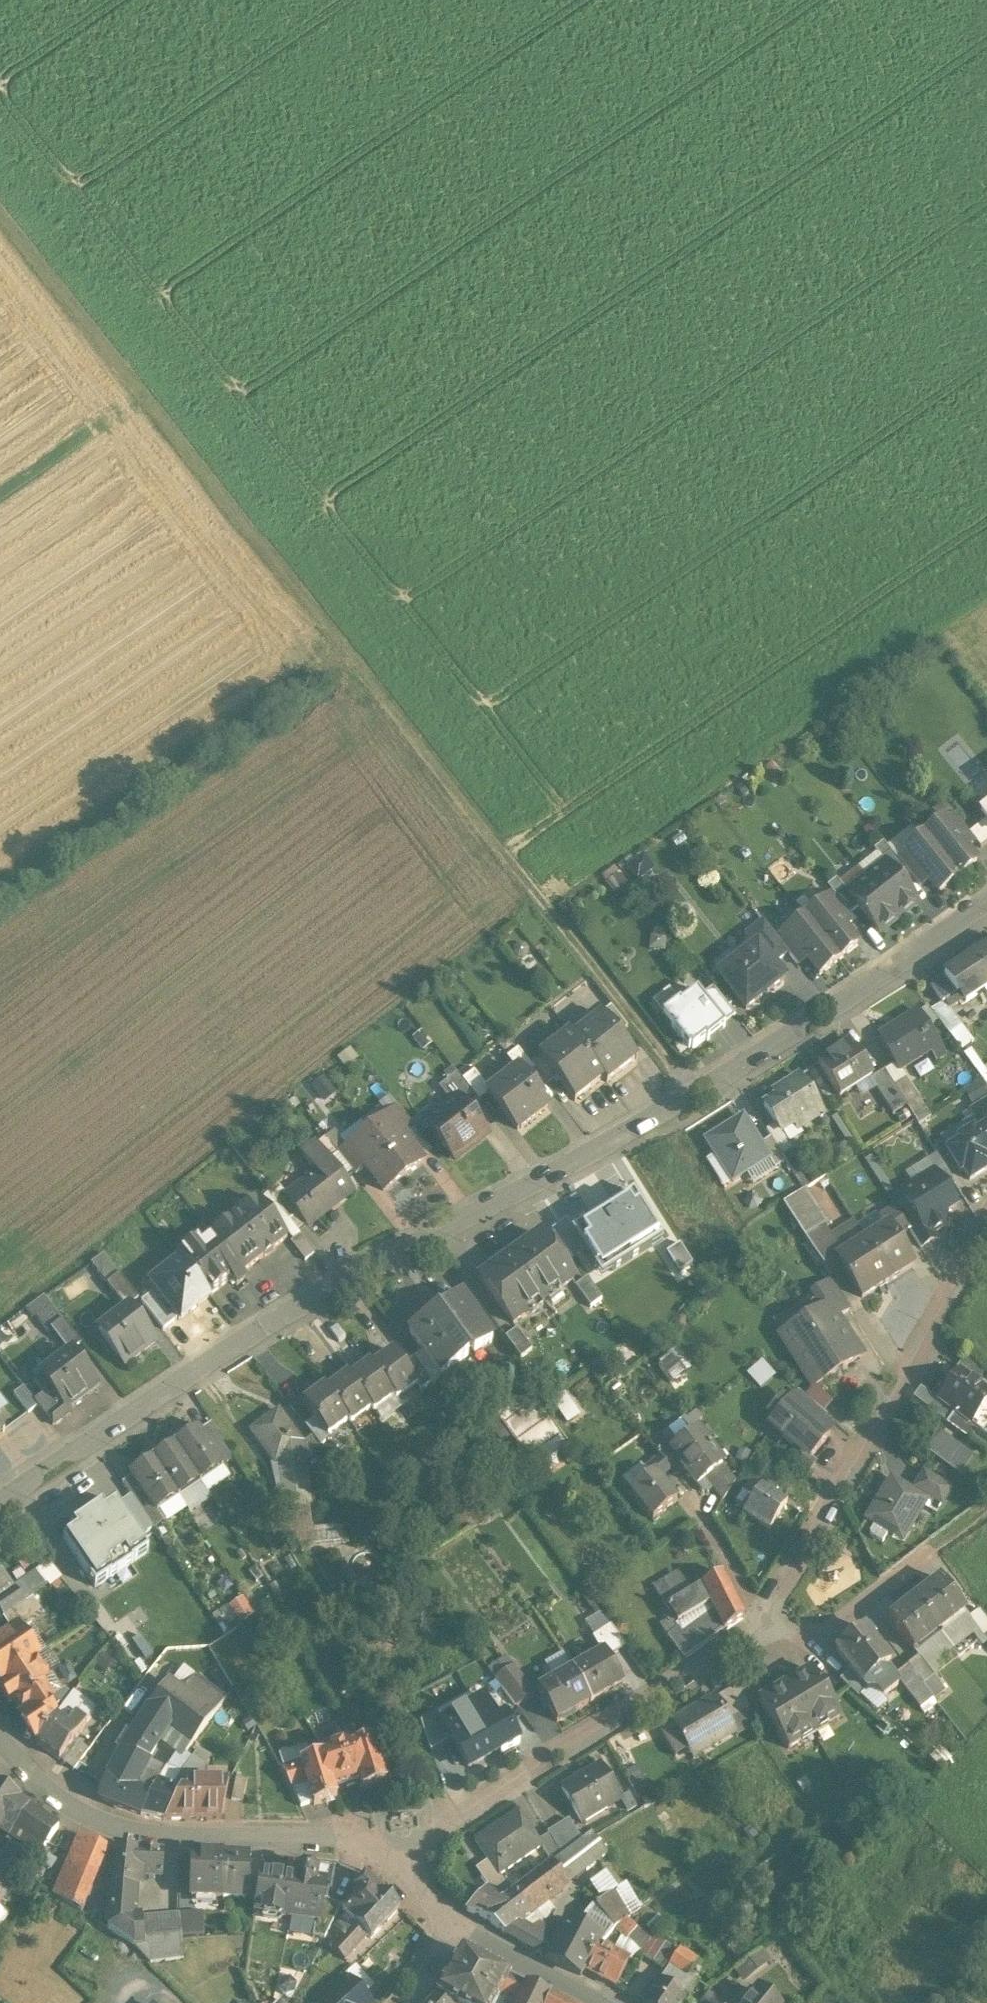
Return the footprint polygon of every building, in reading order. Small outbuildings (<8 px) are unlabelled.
[(975,844),(954,818),(945,825),(965,851),(975,844)] [(945,825),(942,822),(924,837),(957,879),(976,864),(965,851),(945,825)] [(957,879),(924,837),(905,851),(907,855),(928,881),(938,894),(957,879)] [(905,872),(883,844),(874,851),(885,865),(896,879),(905,872)] [(928,881),(907,855),(898,862),(919,888),(928,881)] [(885,865),(866,880),(898,921),(917,906),(896,879),(885,865)] [(898,921),(866,880),(847,895),(858,909),(879,935),(898,921)] [(847,895),(836,881),(827,888),(849,916),(858,909),(847,895)] [(853,922),(833,896),(823,903),(844,930),(853,922)] [(844,930),(823,903),(804,918),(838,961),(857,946),(844,930)] [(838,961),(804,918),(786,933),(806,959),(819,975),(838,961)] [(776,940),(762,924),(746,936),(756,948),(757,947),(772,967),(788,955),(776,940)] [(806,959),(786,933),(776,940),(788,955),(797,967),(806,959)] [(756,948),(719,977),(745,1011),(783,981),(772,967),(757,947),(756,948)] [(943,979),(955,997),(960,994),(966,1003),(986,989),(986,951),(943,979)] [(943,979),(930,987),(942,1005),(955,997),(943,979)] [(735,1017),(712,989),(701,998),(723,1026),(735,1017)] [(668,990),(652,1003),(662,1016),(678,1003),(668,990)] [(696,992),(680,1005),(679,1003),(678,1003),(662,1016),(662,1017),(688,1050),(691,1049),(692,1051),(705,1040),(707,1042),(724,1028),(701,998),(696,992)] [(628,1028),(611,1007),(601,1015),(617,1036),(628,1028)] [(917,1014),(878,1039),(888,1054),(886,1054),(898,1073),(938,1048),(917,1014)] [(574,1041),(573,1042),(603,1079),(602,1080),(606,1085),(607,1084),(607,1083),(635,1060),(636,1062),(637,1061),(617,1036),(601,1015),(599,1016),(602,1020),(574,1041)] [(571,1038),(542,1060),(540,1057),(538,1058),(555,1079),(574,1104),(575,1103),(574,1102),(602,1080),(603,1079),(573,1042),(574,1041),(571,1038)] [(849,1045),(818,1065),(839,1099),(871,1079),(849,1045)] [(529,1066),(517,1051),(506,1060),(515,1072),(517,1070),(525,1080),(534,1072),(529,1066)] [(555,1079),(538,1058),(529,1066),(534,1072),(545,1087),(555,1079)] [(488,1093),(487,1094),(488,1096),(516,1132),(518,1130),(520,1131),(538,1117),(537,1115),(547,1108),(525,1080),(517,1070),(515,1072),(488,1093)] [(488,1093),(473,1073),(462,1082),(472,1095),(478,1103),(488,1096),(487,1094),(488,1093)] [(893,1087),(884,1073),(870,1081),(892,1116),(905,1107),(893,1087)] [(456,1075),(438,1089),(451,1106),(457,1101),(460,1105),(472,1095),(462,1082),(456,1075)] [(797,1078),(772,1093),(776,1099),(763,1107),(775,1126),(781,1135),(782,1135),(818,1112),(797,1078)] [(918,1100),(905,1080),(893,1087),(905,1107),(918,1100)] [(918,1100),(905,1107),(918,1127),(930,1119),(918,1100)] [(451,1106),(440,1115),(444,1120),(430,1131),(454,1162),(486,1138),(460,1105),(457,1101),(451,1106)] [(969,1112),(981,1132),(986,1128),(986,1129),(986,1101),(969,1112)] [(414,1130),(396,1108),(385,1117),(389,1122),(391,1121),(404,1138),(414,1130)] [(742,1119),(705,1143),(732,1184),(768,1161),(769,1161),(760,1147),(742,1119)] [(353,1151),(351,1153),(364,1169),(383,1193),(422,1162),(404,1138),(391,1121),(389,1122),(353,1151)] [(782,1135),(781,1135),(775,1126),(765,1133),(770,1140),(781,1158),(792,1151),(782,1135)] [(974,1137),(971,1133),(959,1141),(961,1144),(948,1153),(960,1173),(963,1171),(969,1182),(986,1170),(986,1165),(983,1159),(986,1156),(986,1129),(986,1128),(981,1132),(974,1137)] [(781,1158),(770,1140),(760,1147),(769,1161),(768,1161),(774,1171),(785,1164),(781,1158)] [(353,1151),(348,1146),(337,1155),(354,1177),(364,1169),(351,1153),(353,1151)] [(302,1157),(319,1180),(311,1186),(308,1182),(287,1199),(285,1200),(298,1216),(307,1227),(329,1210),(328,1208),(348,1192),(350,1194),(351,1193),(315,1147),(302,1157)] [(952,1182),(939,1162),(929,1168),(935,1179),(942,1189),(952,1182)] [(935,1179),(922,1187),(919,1183),(899,1195),(911,1213),(930,1244),(936,1240),(933,1235),(941,1230),(944,1217),(955,1210),(942,1189),(935,1179)] [(298,1216),(285,1200),(287,1199),(282,1192),(271,1201),(289,1223),(298,1216)] [(602,1280),(663,1241),(633,1194),(571,1233),(585,1253),(602,1280)] [(286,1241),(257,1203),(211,1238),(212,1239),(240,1276),(286,1241)] [(900,1220),(894,1210),(880,1219),(886,1230),(887,1229),(895,1241),(908,1233),(900,1220)] [(930,1244),(911,1213),(900,1220),(908,1233),(920,1250),(930,1244)] [(572,1261),(585,1253),(571,1233),(565,1223),(551,1233),(572,1261)] [(886,1230),(865,1243),(890,1282),(911,1268),(895,1241),(887,1229),(886,1230)] [(824,1231),(806,1242),(831,1281),(832,1284),(846,1275),(837,1261),(841,1258),(824,1231)] [(314,1256),(299,1237),(290,1244),(304,1263),(314,1256)] [(540,1238),(509,1260),(542,1305),(572,1283),(540,1238)] [(240,1276),(212,1239),(194,1253),(193,1251),(180,1262),(209,1299),(230,1283),(235,1289),(244,1282),(240,1276)] [(890,1282),(865,1243),(841,1258),(837,1261),(846,1275),(861,1300),(890,1282)] [(692,1265),(679,1245),(666,1253),(678,1273),(692,1265)] [(119,1276),(103,1256),(91,1265),(107,1285),(119,1276)] [(542,1305),(509,1260),(480,1281),(512,1327),(542,1305)] [(176,1324),(209,1299),(180,1262),(147,1287),(154,1296),(176,1324)] [(138,1301),(119,1276),(107,1285),(126,1311),(128,1310),(127,1309),(138,1301)] [(601,1302),(586,1281),(575,1289),(590,1310),(601,1302)] [(831,1281),(810,1294),(822,1313),(827,1310),(835,1321),(850,1312),(832,1284),(831,1281)] [(176,1324),(154,1296),(142,1305),(164,1334),(176,1324)] [(43,1297),(26,1310),(32,1318),(35,1316),(47,1332),(50,1330),(62,1321),(43,1297)] [(492,1342),(461,1298),(409,1335),(422,1354),(440,1379),(492,1342)] [(822,1313),(782,1338),(813,1387),(858,1358),(835,1321),(827,1310),(822,1313)] [(131,1314),(101,1338),(125,1367),(155,1344),(131,1314)] [(80,1346),(62,1321),(50,1330),(70,1353),(80,1346)] [(531,1352),(516,1331),(505,1340),(520,1361),(531,1352)] [(985,1371),(968,1353),(955,1370),(959,1373),(960,1373),(975,1384),(985,1371)] [(440,1379),(422,1354),(412,1362),(430,1385),(440,1379)] [(372,1369),(371,1370),(394,1400),(393,1400),(396,1403),(416,1388),(417,1387),(403,1369),(392,1355),(372,1369)] [(74,1358),(44,1381),(67,1411),(97,1388),(74,1358)] [(748,1373),(761,1388),(777,1374),(764,1359),(748,1373)] [(412,1362),(403,1369),(417,1387),(416,1388),(420,1393),(430,1385),(412,1362)] [(394,1400),(371,1370),(372,1369),(370,1366),(349,1382),(371,1412),(370,1412),(373,1415),(393,1400),(394,1400)] [(960,1373),(959,1373),(938,1402),(953,1413),(970,1426),(983,1408),(986,1403),(986,1393),(975,1384),(960,1373)] [(44,1381),(41,1378),(34,1384),(43,1396),(34,1403),(37,1408),(53,1428),(70,1415),(67,1411),(44,1381)] [(349,1382),(347,1378),(327,1394),(326,1394),(348,1424),(350,1427),(370,1412),(371,1412),(349,1382)] [(34,1403),(23,1389),(13,1396),(28,1415),(37,1408),(34,1403)] [(327,1394),(324,1390),(303,1407),(314,1422),(327,1439),(328,1439),(348,1424),(326,1394),(327,1394)] [(569,1392),(555,1401),(569,1423),(584,1414),(569,1392)] [(825,1416),(799,1393),(791,1402),(817,1425),(825,1416)] [(530,1395),(513,1408),(506,1398),(482,1415),(490,1427),(497,1422),(533,1472),(567,1448),(530,1395)] [(938,1402),(934,1399),(927,1409),(946,1423),(953,1413),(938,1402)] [(817,1425),(791,1402),(786,1408),(780,1403),(769,1416),(775,1421),(770,1426),(798,1450),(808,1459),(809,1458),(829,1435),(817,1425)] [(683,1418),(675,1406),(666,1412),(675,1425),(683,1418)] [(970,1426),(977,1430),(982,1434),(982,1433),(986,1427),(986,1411),(983,1408),(970,1426)] [(278,1414),(251,1434),(268,1457),(276,1451),(284,1460),(289,1509),(309,1507),(302,1447),(278,1414)] [(327,1439),(314,1422),(304,1429),(319,1449),(330,1441),(328,1439),(327,1439)] [(211,1426),(198,1434),(212,1456),(224,1448),(211,1426)] [(977,1430),(970,1440),(986,1453),(986,1437),(982,1433),(982,1434),(977,1430)] [(196,1431),(174,1446),(200,1485),(222,1470),(212,1456),(198,1434),(196,1431)] [(976,1460),(939,1432),(926,1449),(963,1477),(976,1460)] [(672,1453),(679,1463),(697,1486),(706,1479),(721,1467),(697,1434),(672,1453)] [(200,1485),(174,1446),(152,1460),(179,1500),(200,1485)] [(670,1450),(659,1459),(669,1471),(679,1463),(672,1453),(670,1450)] [(798,1450),(789,1460),(806,1474),(815,1463),(809,1458),(808,1459),(798,1450)] [(669,1471),(659,1459),(645,1470),(650,1477),(654,1474),(658,1480),(669,1471)] [(179,1500),(152,1460),(130,1475),(146,1500),(156,1515),(179,1500)] [(735,1484),(721,1467),(706,1479),(723,1502),(735,1484)] [(650,1477),(629,1493),(652,1521),(676,1502),(658,1480),(654,1474),(650,1477)] [(949,1492),(923,1477),(915,1491),(940,1506),(949,1492)] [(132,1478),(122,1485),(132,1500),(136,1507),(146,1500),(132,1478)] [(924,1504),(891,1483),(868,1521),(887,1533),(894,1523),(907,1531),(924,1504)] [(777,1490),(768,1484),(765,1490),(760,1487),(752,1499),(741,1493),(735,1503),(745,1510),(743,1514),(769,1531),(786,1504),(774,1495),(777,1490)] [(118,1509),(141,1543),(154,1534),(153,1532),(136,1507),(132,1500),(118,1509)] [(156,1515),(146,1500),(136,1507),(153,1532),(163,1525),(156,1515)] [(94,1589),(148,1553),(141,1543),(118,1509),(116,1506),(105,1513),(102,1508),(69,1530),(73,1535),(63,1541),(65,1545),(94,1589)] [(47,1566),(12,1590),(20,1602),(56,1578),(47,1566)] [(689,1594),(666,1608),(675,1621),(677,1625),(710,1605),(714,1612),(681,1635),(693,1653),(712,1639),(743,1619),(721,1575),(689,1594)] [(679,1577),(656,1592),(666,1608),(689,1594),(679,1577)] [(964,1612),(940,1580),(914,1600),(938,1632),(964,1612)] [(0,1598),(0,1614),(1,1615),(20,1602),(12,1590),(0,1598)] [(242,1619),(254,1613),(245,1596),(233,1602),(242,1619)] [(32,1600),(2,1620),(10,1632),(17,1627),(21,1633),(33,1625),(44,1618),(32,1600)] [(914,1600),(888,1620),(913,1652),(938,1632),(914,1600)] [(968,1620),(982,1637),(986,1634),(986,1622),(979,1612),(968,1620)] [(675,1621),(661,1631),(667,1638),(677,1630),(677,1625),(675,1621)] [(33,1625),(21,1633),(26,1641),(38,1633),(33,1625)] [(610,1626),(592,1638),(601,1655),(603,1654),(606,1659),(626,1647),(610,1626)] [(0,1638),(0,1683),(2,1687),(3,1687),(16,1678),(13,1673),(34,1659),(34,1660),(37,1658),(26,1641),(21,1633),(17,1627),(10,1632),(0,1638)] [(681,1635),(677,1630),(667,1638),(683,1660),(693,1653),(681,1635)] [(889,1662),(865,1631),(836,1653),(851,1672),(860,1684),(862,1683),(876,1672),(889,1662)] [(606,1659),(603,1654),(601,1655),(572,1672),(590,1703),(590,1704),(622,1686),(606,1659)] [(918,1658),(907,1667),(922,1686),(930,1680),(933,1683),(935,1681),(933,1678),(933,1677),(918,1658)] [(13,1673),(16,1678),(3,1687),(2,1687),(0,1688),(0,1689),(10,1704),(14,1701),(24,1717),(26,1719),(46,1705),(52,1701),(51,1699),(44,1690),(40,1684),(43,1682),(47,1680),(46,1679),(34,1660),(34,1659),(13,1673)] [(512,1667),(494,1680),(503,1692),(515,1708),(533,1695),(512,1667)] [(922,1686),(907,1667),(894,1677),(920,1709),(932,1700),(922,1686)] [(810,1671),(759,1702),(788,1750),(801,1743),(802,1736),(820,1725),(827,1727),(840,1719),(810,1671)] [(572,1672),(538,1691),(544,1701),(540,1703),(544,1709),(547,1707),(556,1722),(590,1703),(572,1672)] [(851,1672),(840,1681),(858,1698),(867,1691),(862,1683),(860,1684),(851,1672)] [(887,1673),(876,1672),(862,1683),(867,1691),(877,1691),(883,1698),(897,1687),(887,1673)] [(62,1692),(52,1675),(46,1679),(47,1680),(43,1682),(47,1688),(44,1690),(51,1699),(62,1692)] [(503,1692),(495,1680),(487,1685),(495,1697),(503,1692)] [(225,1702),(200,1683),(187,1698),(213,1718),(225,1702)] [(168,1684),(147,1712),(166,1727),(187,1698),(168,1684)] [(92,1695),(80,1685),(71,1697),(83,1706),(85,1704),(92,1695)] [(739,1685),(714,1699),(728,1722),(748,1710),(739,1685)] [(72,1720),(60,1711),(71,1697),(64,1691),(62,1692),(51,1699),(52,1701),(46,1705),(55,1718),(67,1727),(72,1720)] [(83,1706),(71,1697),(60,1711),(72,1720),(74,1716),(75,1717),(82,1708),(83,1706)] [(187,1698),(166,1727),(167,1727),(192,1746),(209,1722),(213,1718),(187,1698)] [(713,1698),(672,1722),(693,1758),(735,1733),(728,1722),(714,1699),(713,1698)] [(494,1721),(482,1700),(474,1705),(501,1753),(518,1743),(502,1716),(494,1721)] [(95,1711),(85,1704),(83,1706),(82,1708),(91,1715),(95,1711)] [(46,1705),(26,1719),(24,1717),(20,1720),(36,1744),(55,1718),(46,1705)] [(501,1753),(474,1705),(442,1723),(452,1741),(469,1771),(501,1753)] [(147,1712),(120,1754),(106,1780),(98,1800),(140,1817),(142,1817),(152,1797),(140,1793),(144,1784),(140,1783),(148,1762),(167,1727),(166,1727),(147,1712)] [(431,1752),(452,1741),(442,1723),(437,1713),(421,1724),(431,1752)] [(67,1727),(55,1718),(36,1744),(59,1761),(85,1725),(75,1717),(74,1716),(72,1720),(67,1727)] [(184,1756),(178,1751),(167,1769),(180,1775),(191,1759),(192,1760),(217,1728),(209,1722),(192,1746),(184,1756)] [(101,1734),(94,1729),(88,1736),(95,1742),(101,1734)] [(391,1760),(384,1737),(372,1740),(379,1763),(391,1760)] [(350,1747),(360,1779),(364,1791),(386,1784),(379,1763),(372,1740),(350,1747)] [(329,1746),(328,1748),(320,1751),(321,1756),(322,1756),(332,1788),(333,1788),(360,1779),(350,1747),(349,1742),(340,1745),(338,1743),(336,1743),(333,1743),(331,1744),(329,1746)] [(88,1751),(79,1744),(63,1764),(73,1772),(88,1751)] [(332,1788),(322,1756),(321,1756),(300,1763),(307,1786),(312,1804),(313,1807),(336,1799),(333,1788),(332,1788)] [(165,1771),(148,1762),(140,1783),(144,1784),(140,1793),(152,1797),(142,1817),(164,1821),(179,1794),(171,1791),(180,1775),(167,1769),(165,1771)] [(300,1763),(280,1769),(292,1791),(293,1791),(307,1786),(300,1763)] [(599,1766),(561,1789),(582,1824),(621,1801),(620,1800),(599,1766)] [(246,1782),(235,1779),(231,1801),(242,1803),(246,1782)] [(228,1784),(187,1783),(185,1795),(179,1794),(164,1821),(221,1821),(228,1784)] [(307,1786),(293,1791),(301,1808),(312,1804),(307,1786)] [(1,1824),(16,1801),(0,1790),(0,1825),(1,1824)] [(629,1795),(620,1800),(621,1801),(628,1812),(636,1807),(629,1795)] [(16,1801),(1,1824),(14,1833),(29,1809),(16,1801)] [(58,1828),(29,1809),(14,1833),(25,1840),(22,1845),(29,1850),(32,1845),(42,1851),(58,1828)] [(518,1813),(476,1842),(493,1868),(499,1876),(541,1847),(538,1842),(518,1813)] [(568,1820),(547,1833),(548,1836),(561,1856),(565,1853),(582,1841),(568,1820)] [(77,1836),(52,1896),(73,1909),(82,1886),(99,1844),(77,1836)] [(561,1856),(548,1836),(538,1842),(541,1847),(551,1863),(561,1856)] [(595,1840),(568,1857),(565,1853),(561,1856),(551,1864),(568,1886),(606,1856),(595,1840)] [(136,1851),(115,1850),(112,1887),(133,1888),(134,1881),(142,1882),(142,1876),(143,1868),(135,1867),(136,1851)] [(163,1853),(136,1851),(135,1867),(143,1868),(142,1876),(161,1877),(163,1853)] [(0,1866),(0,1880),(11,1888),(29,1865),(11,1852),(0,1866)] [(221,1855),(192,1854),(191,1898),(223,1899),(221,1882),(221,1855)] [(249,1856),(221,1855),(221,1882),(223,1899),(256,1900),(258,1883),(249,1883),(249,1856)] [(514,1893),(512,1894),(529,1915),(568,1886),(551,1864),(514,1893)] [(334,1870),(311,1866),(311,1869),(317,1876),(316,1883),(324,1884),(322,1901),(327,1902),(328,1892),(331,1892),(334,1870)] [(311,1869),(303,1868),(296,1873),(295,1880),(296,1880),(289,1919),(315,1923),(318,1924),(322,1901),(324,1884),(316,1883),(317,1876),(311,1869)] [(499,1876),(493,1868),(480,1877),(488,1889),(486,1891),(499,1905),(512,1894),(514,1893),(499,1876)] [(295,1880),(260,1874),(258,1883),(256,1900),(253,1914),(289,1919),(296,1880),(295,1880)] [(617,1890),(605,1874),(597,1879),(609,1896),(617,1890)] [(358,1895),(342,1913),(346,1917),(335,1929),(343,1938),(332,1950),(344,1962),(367,1937),(370,1940),(399,1909),(365,1876),(353,1890),(358,1895)] [(11,1888),(0,1880),(0,1902),(11,1888)] [(82,1886),(73,1909),(81,1913),(91,1890),(82,1886)] [(135,1919),(131,1920),(132,1914),(133,1888),(112,1887),(107,1929),(134,1947),(150,1964),(183,1959),(179,1916),(135,1919)] [(512,1894),(499,1905),(486,1891),(466,1912),(468,1913),(481,1918),(503,1934),(517,1924),(529,1915),(512,1894)] [(609,1896),(594,1906),(613,1930),(615,1929),(625,1921),(609,1896)] [(340,1908),(327,1902),(322,1901),(318,1924),(315,1923),(312,1938),(324,1940),(340,1908)] [(603,1940),(568,1921),(555,1944),(547,1959),(580,1977),(599,1946),(603,1940)] [(636,1931),(625,1921),(615,1929),(627,1940),(636,1931)] [(517,1924),(503,1934),(517,1942),(531,1931),(517,1924)] [(550,1932),(538,1925),(531,1931),(517,1942),(538,1954),(546,1940),(550,1932)] [(615,1929),(599,1946),(583,1971),(615,1988),(629,1962),(640,1952),(627,1940),(615,1929)] [(649,1943),(636,1931),(627,1940),(640,1952),(649,1943)] [(546,1940),(538,1954),(547,1959),(555,1944),(546,1940)] [(665,1944),(652,1964),(662,1971),(675,1951),(665,1944)] [(461,1951),(436,1994),(452,2002),(494,2002),(500,1993),(509,1998),(517,2002),(526,1985),(509,1977),(461,1951)] [(704,1970),(678,1953),(669,1967),(695,1983),(704,1970)] [(349,1980),(324,2002),(370,2002),(349,1980)] [(659,1982),(645,2002),(682,2002),(685,1999),(659,1982)] [(526,1985),(517,2002),(548,2002),(551,1998),(526,1985)] [(755,1992),(746,2002),(769,2002),(755,1992)] [(436,1994),(428,2002),(452,2002),(436,1994)] [(700,2002),(717,2002),(706,1995),(700,2002)]
